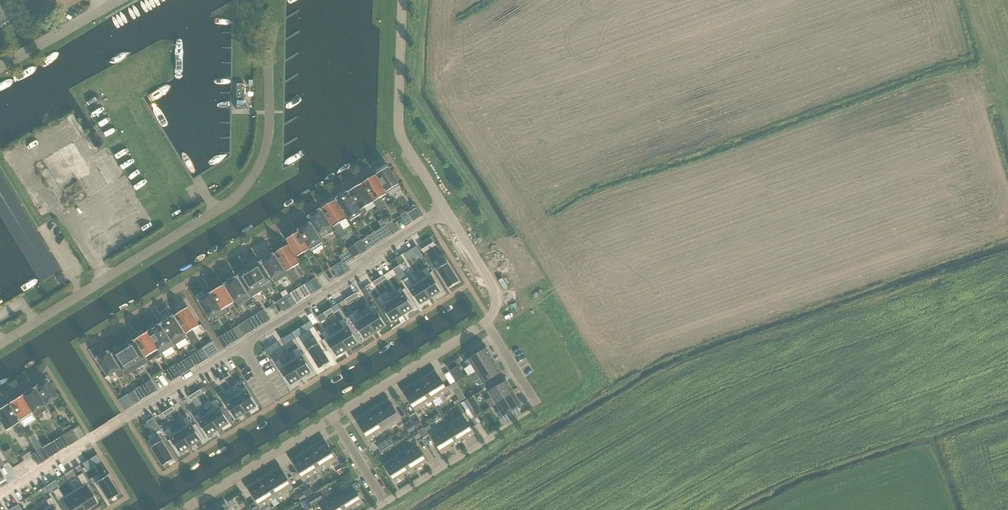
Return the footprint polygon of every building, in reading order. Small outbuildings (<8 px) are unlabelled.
[(245,84),(237,84),(236,110),(244,110),(245,84)] [(103,175),(118,168),(110,153),(96,160),(103,175)] [(391,196),(403,189),(389,167),(377,174),(391,196)] [(38,279),(40,282),(60,270),(0,172),(0,217),(38,279)] [(387,194),(376,176),(363,184),(379,210),(385,207),(380,198),(387,194)] [(373,202),(362,184),(349,192),(364,215),(368,213),(365,208),(373,202)] [(362,214),(349,192),(337,200),(350,221),(362,214)] [(347,219),(335,201),(322,209),(341,238),(347,234),(340,223),(347,219)] [(335,231),(332,227),(321,209),(309,217),(320,234),(328,229),(330,233),(335,231)] [(407,226),(413,223),(406,212),(401,216),(407,226)] [(400,231),(393,221),(388,224),(394,234),(400,231)] [(312,252),(324,244),(311,223),(299,230),(312,252)] [(394,234),(388,224),(382,227),(389,238),(394,234)] [(299,232),(287,240),(298,257),(305,252),(309,258),(313,255),(310,249),(299,232)] [(375,246),(369,235),(362,240),(368,250),(375,246)] [(368,250),(362,240),(355,244),(361,254),(368,250)] [(423,250),(428,247),(424,242),(419,245),(423,250)] [(300,264),(288,245),(275,253),(294,283),(300,279),(293,268),(300,264)] [(417,246),(412,249),(419,259),(424,256),(417,246)] [(340,253),(345,262),(354,256),(349,247),(340,253)] [(287,275),(274,254),(262,261),(275,283),(287,275)] [(349,272),(343,261),(337,264),(344,275),(349,272)] [(438,261),(434,263),(450,288),(460,282),(447,262),(441,266),(438,261)] [(273,284),(260,263),(249,269),(263,291),(273,284)] [(344,275),(337,264),(332,268),(339,278),(344,275)] [(263,291),(249,269),(239,276),(252,298),(263,291)] [(427,276),(420,281),(430,298),(441,291),(427,269),(423,271),(427,276)] [(250,298),(237,278),(225,285),(238,306),(250,298)] [(316,278),(311,281),(317,291),(322,288),(316,278)] [(408,278),(405,281),(420,305),(430,298),(420,281),(412,285),(408,278)] [(311,281),(305,284),(312,295),(317,291),(311,281)] [(224,285),(212,293),(222,310),(225,314),(229,311),(227,307),(234,303),(224,285)] [(393,300),(403,316),(414,309),(401,289),(398,291),(401,296),(393,300)] [(212,293),(199,300),(210,318),(218,313),(221,317),(225,314),(222,310),(212,293)] [(290,294),(284,298),(290,308),(297,304),(290,294)] [(382,297),(378,300),(392,322),(403,316),(393,300),(392,298),(385,302),(382,297)] [(290,308),(284,298),(278,302),(284,312),(290,308)] [(366,317),(366,318),(375,332),(386,326),(373,306),(370,308),(373,313),(366,317)] [(188,307),(175,315),(187,334),(194,345),(200,341),(193,330),(200,326),(188,307)] [(271,320),(264,310),(259,313),(266,323),(271,320)] [(266,323),(259,313),(254,316),(260,327),(266,323)] [(321,322),(328,318),(327,316),(325,313),(318,317),(321,322)] [(354,315),(350,317),(364,339),(375,332),(366,318),(366,317),(364,315),(357,319),(354,315)] [(174,316),(162,323),(173,341),(175,345),(187,338),(185,333),(174,316)] [(344,328),(337,332),(348,350),(359,343),(344,320),(341,323),(344,328)] [(160,324),(148,332),(159,349),(171,342),(160,324)] [(239,326),(234,329),(240,339),(245,336),(239,326)] [(234,329),(228,332),(234,342),(240,339),(234,329)] [(148,332),(136,339),(147,357),(150,361),(161,354),(159,349),(148,332)] [(326,332),(323,334),(337,357),(348,350),(337,332),(329,337),(326,332)] [(221,337),(218,338),(225,349),(228,347),(221,337)] [(313,345),(308,348),(320,369),(330,363),(315,337),(310,340),(313,345)] [(134,340),(124,347),(134,364),(137,369),(148,362),(145,358),(134,340)] [(211,343),(216,352),(219,351),(213,342),(211,343)] [(124,347),(113,354),(124,371),(127,376),(137,369),(134,364),(124,347)] [(203,348),(198,352),(204,361),(209,358),(203,348)] [(297,356),(290,361),(301,379),(312,372),(298,349),(294,351),(297,356)] [(469,360),(465,362),(468,367),(472,364),(477,371),(494,361),(486,349),(469,360)] [(198,352),(192,355),(198,365),(204,361),(198,352)] [(116,372),(120,378),(124,375),(110,353),(108,354),(106,356),(98,361),(108,377),(116,372)] [(280,360),(276,363),(290,386),(301,379),(290,361),(283,365),(280,360)] [(494,361),(477,371),(481,378),(477,381),(480,385),(483,390),(493,383),(491,379),(501,373),(494,361)] [(176,365),(171,368),(177,378),(182,375),(176,365)] [(171,368),(165,372),(171,382),(177,378),(171,368)] [(436,380),(424,388),(432,401),(444,394),(446,398),(451,395),(448,391),(440,378),(436,380),(436,379),(435,379),(436,380)] [(46,404),(58,396),(47,379),(35,386),(46,404)] [(151,380),(146,383),(152,393),(157,390),(151,380)] [(242,390),(235,395),(236,398),(237,397),(247,413),(258,406),(242,381),(238,384),(242,390)] [(507,381),(489,392),(497,404),(514,393),(507,381)] [(146,383),(141,387),(147,397),(152,393),(146,383)] [(33,387),(22,395),(32,412),(35,417),(47,409),(44,405),(33,387)] [(411,395),(408,398),(416,411),(419,415),(423,412),(421,408),(432,401),(424,388),(412,395),(411,394),(411,395)] [(140,401),(134,390),(129,394),(135,404),(140,401)] [(514,393),(497,404),(501,411),(497,413),(500,418),(504,415),(504,416),(521,405),(514,393)] [(21,395),(9,402),(20,420),(32,412),(21,395)] [(226,395),(221,398),(235,420),(247,413),(237,397),(236,398),(230,402),(226,395)] [(214,408),(207,412),(209,415),(219,430),(230,423),(216,400),(211,403),(214,408)] [(0,408),(0,420),(6,430),(12,426),(20,438),(26,434),(19,422),(8,403),(0,408)] [(389,409),(377,417),(386,430),(397,423),(399,427),(404,424),(402,420),(393,407),(390,409),(389,408),(389,409)] [(199,414),(195,416),(208,437),(219,430),(209,415),(202,419),(199,414)] [(462,423),(450,430),(459,444),(471,436),(471,437),(472,437),(471,436),(475,434),(466,420),(464,416),(459,419),(462,423)] [(187,425),(180,429),(191,447),(203,440),(188,417),(183,420),(187,425)] [(365,424),(361,427),(369,440),(372,444),(377,441),(374,437),(386,430),(377,417),(365,424),(364,423),(364,424),(365,424)] [(148,423),(151,427),(157,423),(154,419),(148,423)] [(170,428),(165,431),(180,454),(191,447),(180,429),(173,433),(170,428)] [(78,440),(71,430),(65,434),(72,444),(78,440)] [(436,433),(431,436),(434,440),(442,454),(446,452),(447,452),(446,451),(459,444),(450,430),(439,437),(436,433)] [(72,444),(65,434),(59,438),(65,448),(72,444)] [(158,444),(152,447),(164,466),(174,460),(159,436),(155,439),(158,444)] [(39,443),(34,446),(37,451),(42,448),(39,443)] [(415,452),(403,459),(412,473),(424,465),(424,466),(425,466),(424,465),(428,463),(420,449),(417,445),(412,448),(415,452)] [(325,449),(312,457),(321,470),(332,463),(335,467),(339,464),(337,460),(329,447),(325,449),(325,448),(324,448),(325,449)] [(42,448),(37,451),(43,461),(48,458),(42,448)] [(10,449),(5,452),(12,465),(18,461),(10,449)] [(37,451),(32,455),(38,465),(43,461),(37,451)] [(300,464),(296,467),(305,480),(307,484),(312,481),(309,477),(321,470),(312,457),(300,464),(300,463),(299,464),(300,464)] [(82,464),(86,470),(94,465),(90,459),(82,464)] [(389,462),(385,465),(387,469),(396,483),(399,481),(400,481),(400,480),(412,473),(403,459),(392,466),(389,462)] [(73,491),(85,509),(87,509),(98,503),(86,483),(88,482),(83,473),(77,476),(82,485),(73,491)] [(98,474),(93,477),(108,501),(118,494),(107,475),(101,479),(98,474)] [(280,476),(268,484),(277,498),(288,490),(291,494),(295,491),(293,488),(284,474),(281,476),(280,475),(280,476)] [(252,494),(261,508),(261,507),(263,509),(265,509),(268,508),(265,505),(277,498),(268,484),(256,491),(255,491),(256,492),(252,494)] [(339,499),(346,509),(352,509),(359,505),(360,506),(360,505),(363,503),(355,489),(352,485),(347,488),(350,492),(339,499)] [(53,492),(59,501),(61,499),(68,509),(85,509),(73,491),(64,497),(58,488),(53,492)] [(42,509),(56,509),(53,504),(55,503),(52,497),(46,501),(49,506),(42,509)] [(321,506),(323,509),(346,509),(339,499),(327,506),(325,503),(321,506)]
